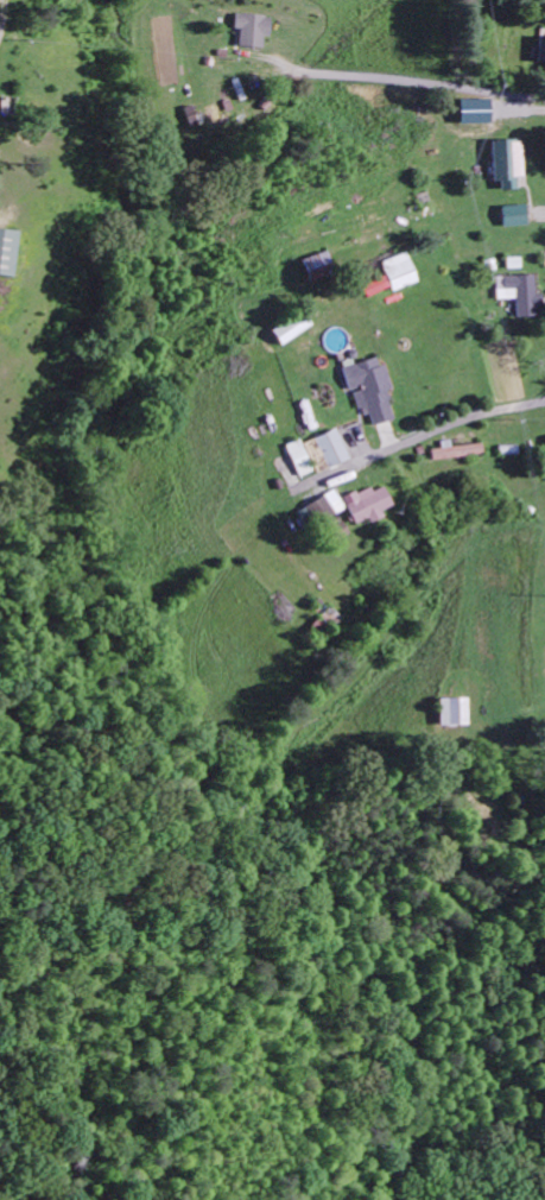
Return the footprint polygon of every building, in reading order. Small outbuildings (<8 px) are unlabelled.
[(262,45),(262,35),(269,35),(270,13),(234,12),(234,27),(237,27),(237,44),(262,45)] [(501,188),(518,188),(518,175),(524,175),(523,138),(492,139),(493,179),(501,179),(501,188)] [(528,203),(504,204),(504,225),(529,224),(528,203)] [(10,275),(17,229),(0,227),(0,274),(10,275)] [(394,289),(418,280),(407,251),(383,259),(394,289)] [(362,284),(367,296),(390,286),(385,274),(362,284)] [(498,298),(517,298),(517,314),(542,313),(541,291),(537,291),(536,274),(497,275),(498,298)] [(270,326),(277,341),(311,326),(304,311),(270,326)] [(394,418),(378,355),(341,363),(347,390),(352,389),(358,414),(367,412),(370,424),(394,418)] [(347,457),(334,428),(302,442),(306,452),(307,452),(315,471),(347,457)] [(298,476),(312,470),(299,437),(284,443),(298,476)] [(430,459),(481,452),(480,440),(429,447),(430,459)] [(382,516),(379,509),(390,505),(382,485),(369,490),(368,485),(341,495),(351,523),(365,517),(367,521),(382,516)] [(343,508),(333,490),(304,507),(314,524),(343,508)] [(468,724),(467,696),(438,697),(439,724),(468,724)]
